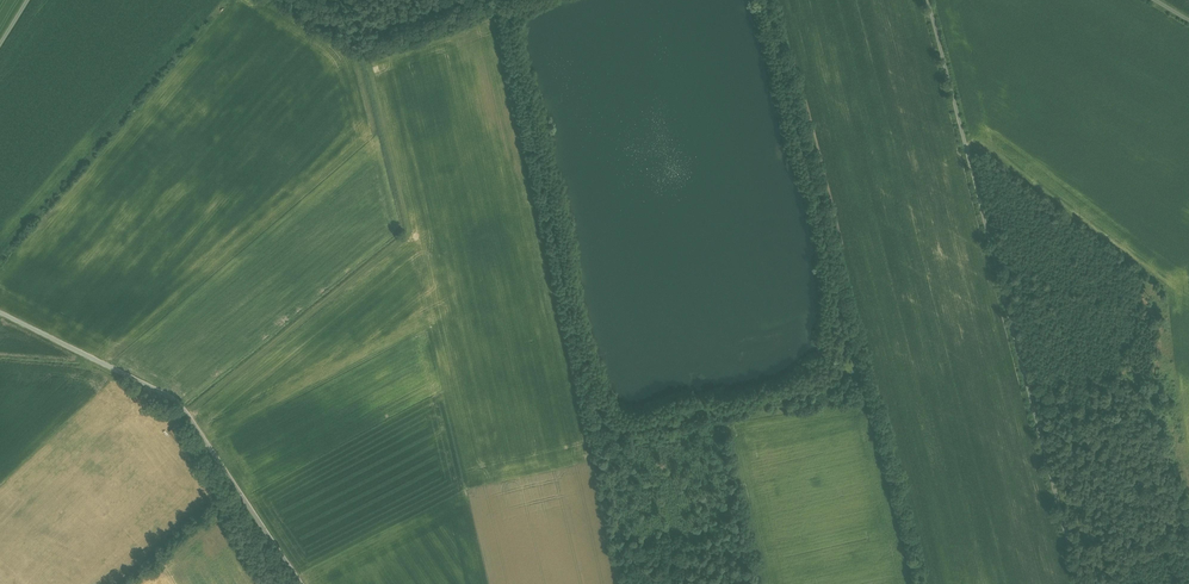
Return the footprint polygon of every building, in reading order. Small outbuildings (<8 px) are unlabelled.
[(186,436),(176,425),(170,432),(180,442),(186,436)]
